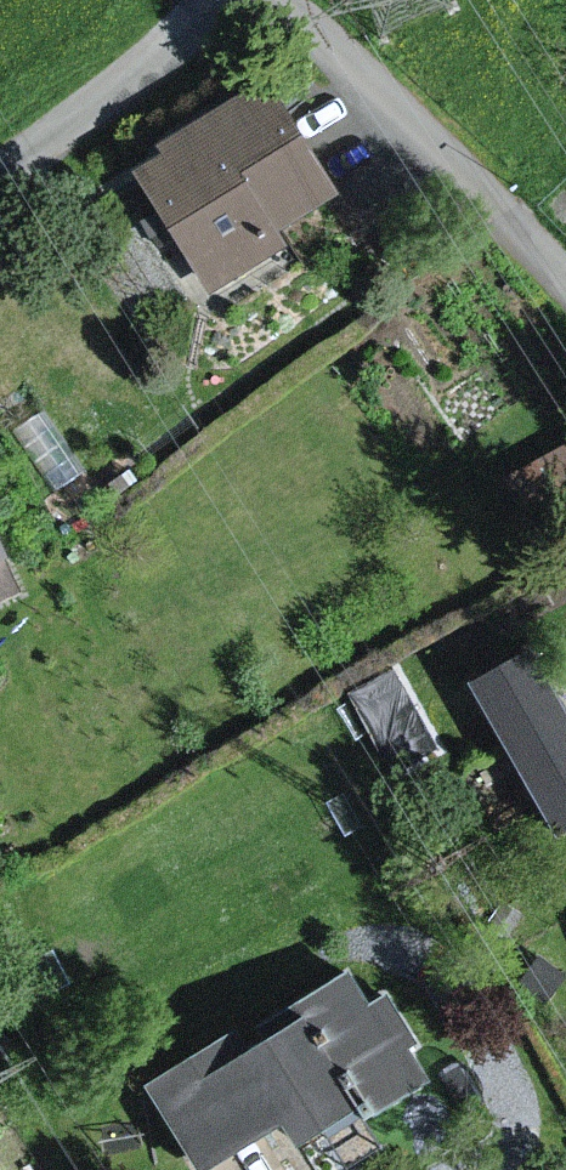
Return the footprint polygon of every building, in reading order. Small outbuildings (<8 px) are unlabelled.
[(145,170),(122,181),(197,304),(279,254),(275,244),(326,211),(254,95),(144,155),(145,170)] [(20,608),(0,564),(0,617),(20,608)] [(460,696),(547,855),(565,843),(565,736),(542,699),(519,663),(460,696)] [(542,699),(565,736),(565,687),(542,699)] [(131,1097),(184,1169),(213,1169),(269,1135),(281,1156),(344,1120),(353,1128),(421,1089),(403,1063),(412,1051),(378,1007),(364,1011),(343,976),(275,1020),(282,1027),(248,1049),(233,1027),(131,1097)]
